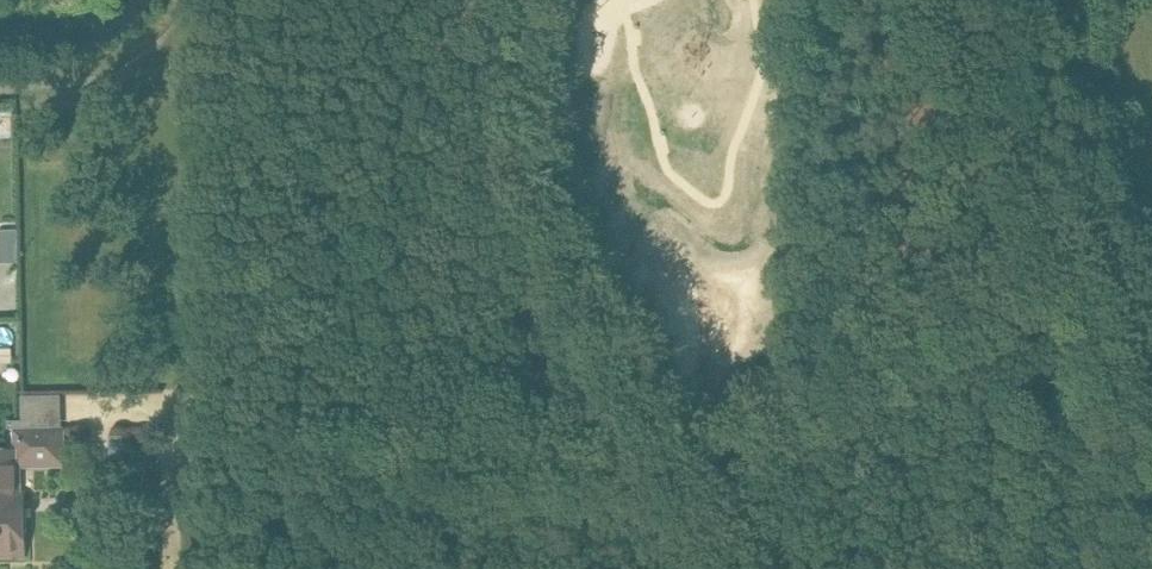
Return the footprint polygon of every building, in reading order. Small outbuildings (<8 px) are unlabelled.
[(38,465),(62,465),(61,430),(38,430),(16,431),(16,452),(0,453),(0,557),(23,556),(23,494),(19,494),(19,466),(38,465)] [(139,451),(139,430),(112,430),(112,451),(139,451)]
